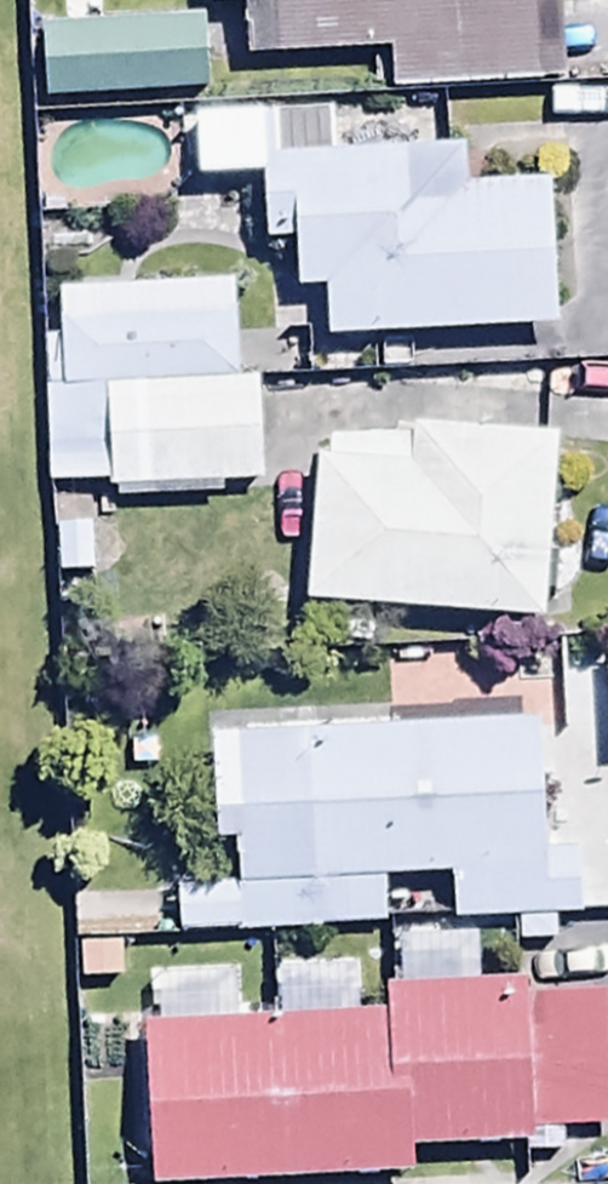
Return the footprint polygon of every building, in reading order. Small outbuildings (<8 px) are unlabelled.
[(391,89),(562,82),(559,0),(207,0),(207,5),(243,3),(245,55),(390,50),(391,89)] [(210,92),(205,18),(44,30),(49,103),(210,92)] [(249,171),(262,171),(262,241),(295,241),(295,287),(326,287),(326,338),(557,330),(552,178),(464,181),(463,146),(429,147),(428,108),(248,114),(249,171)] [(104,342),(108,445),(261,439),(257,335),(104,342)] [(315,457),(306,602),(540,621),(556,437),(416,425),(415,437),(328,429),(325,458),(315,457)] [(541,830),(538,721),(384,725),(384,716),(202,722),(203,754),(211,754),(213,838),(232,837),(233,885),(175,887),(176,931),(381,925),(380,880),(454,878),(455,922),(579,918),(577,829),(541,830)] [(146,1027),(152,1183),(415,1174),(414,1147),(522,1142),(522,1156),(560,1155),(559,1131),(606,1130),(601,990),(528,993),(528,979),(387,984),(388,1018),(146,1027)]
